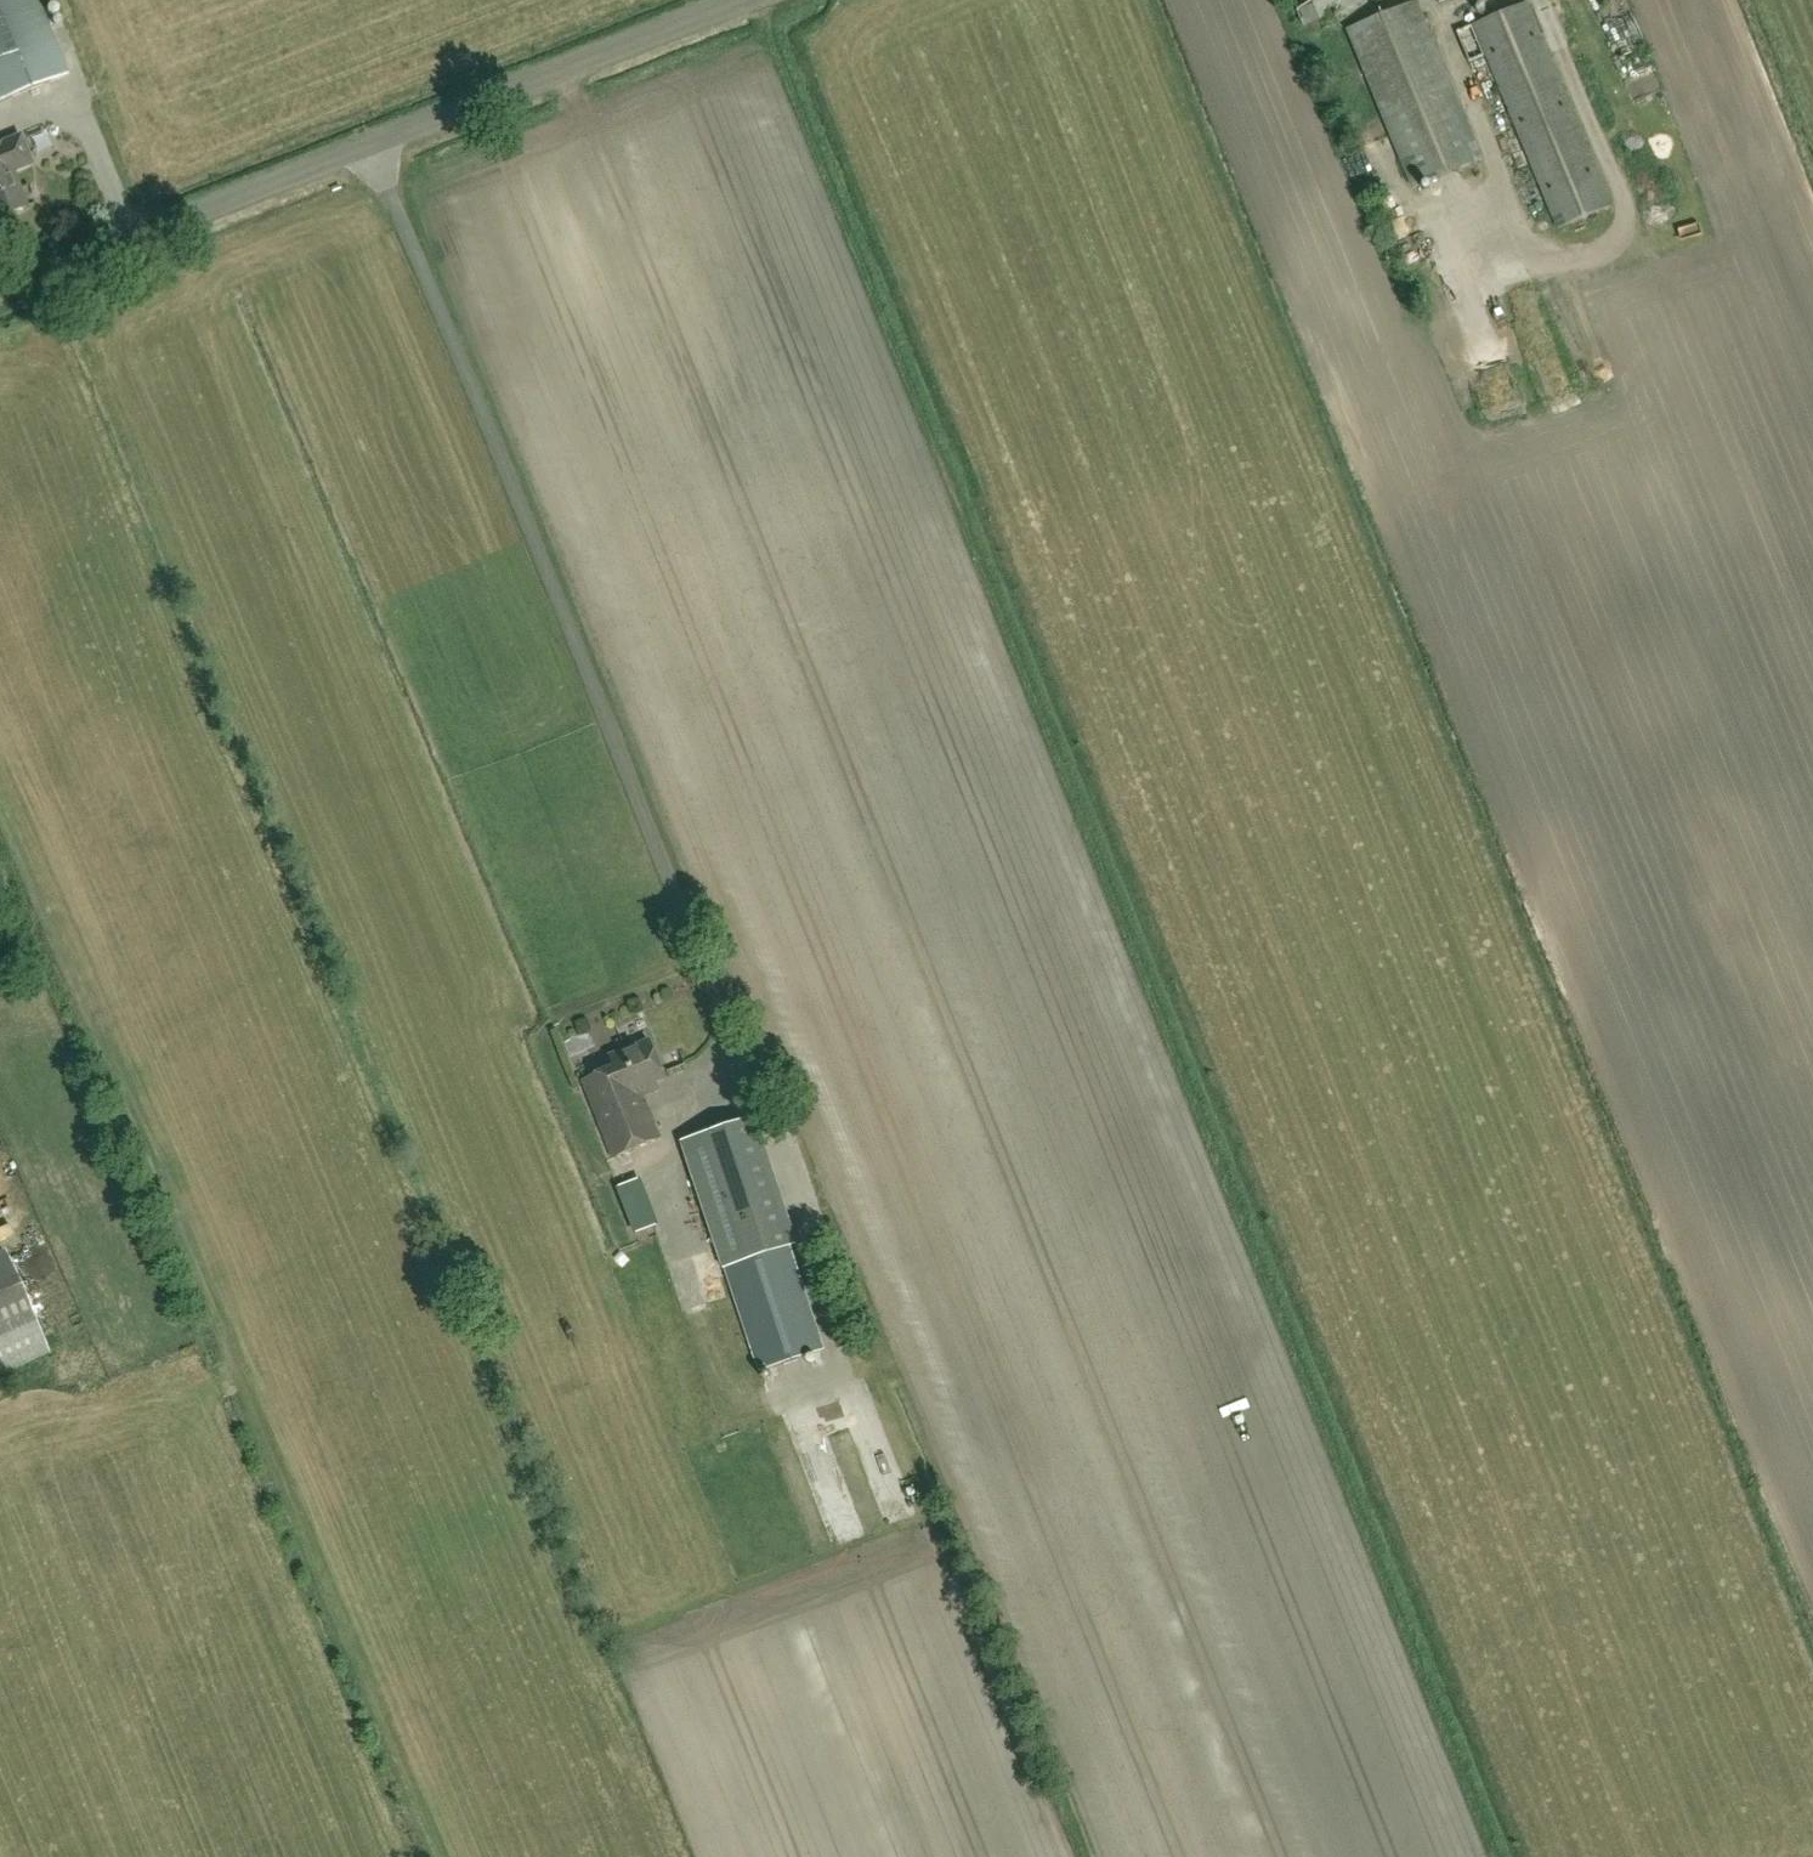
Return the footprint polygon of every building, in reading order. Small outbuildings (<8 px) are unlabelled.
[(64,79),(35,0),(0,0),(0,103),(64,79)] [(1301,28),(1321,19),(1321,18),(1367,0),(1292,0),(1301,28)] [(1413,187),(1481,158),(1416,0),(1347,28),(1413,187)] [(1558,228),(1610,207),(1526,3),(1474,25),(1558,228)] [(26,208),(12,172),(30,165),(19,137),(0,145),(0,218),(26,208)] [(613,1159),(661,1138),(642,1093),(657,1087),(655,1083),(665,1079),(650,1041),(610,1057),(615,1069),(582,1082),(613,1159)] [(777,1250),(760,1198),(780,1192),(757,1116),(735,1123),(735,1125),(684,1142),(760,1371),(823,1350),(789,1246),(777,1250)] [(51,1349),(6,1250),(0,1253),(0,1372),(51,1349)] [(47,1288),(60,1285),(55,1264),(42,1267),(47,1288)]
